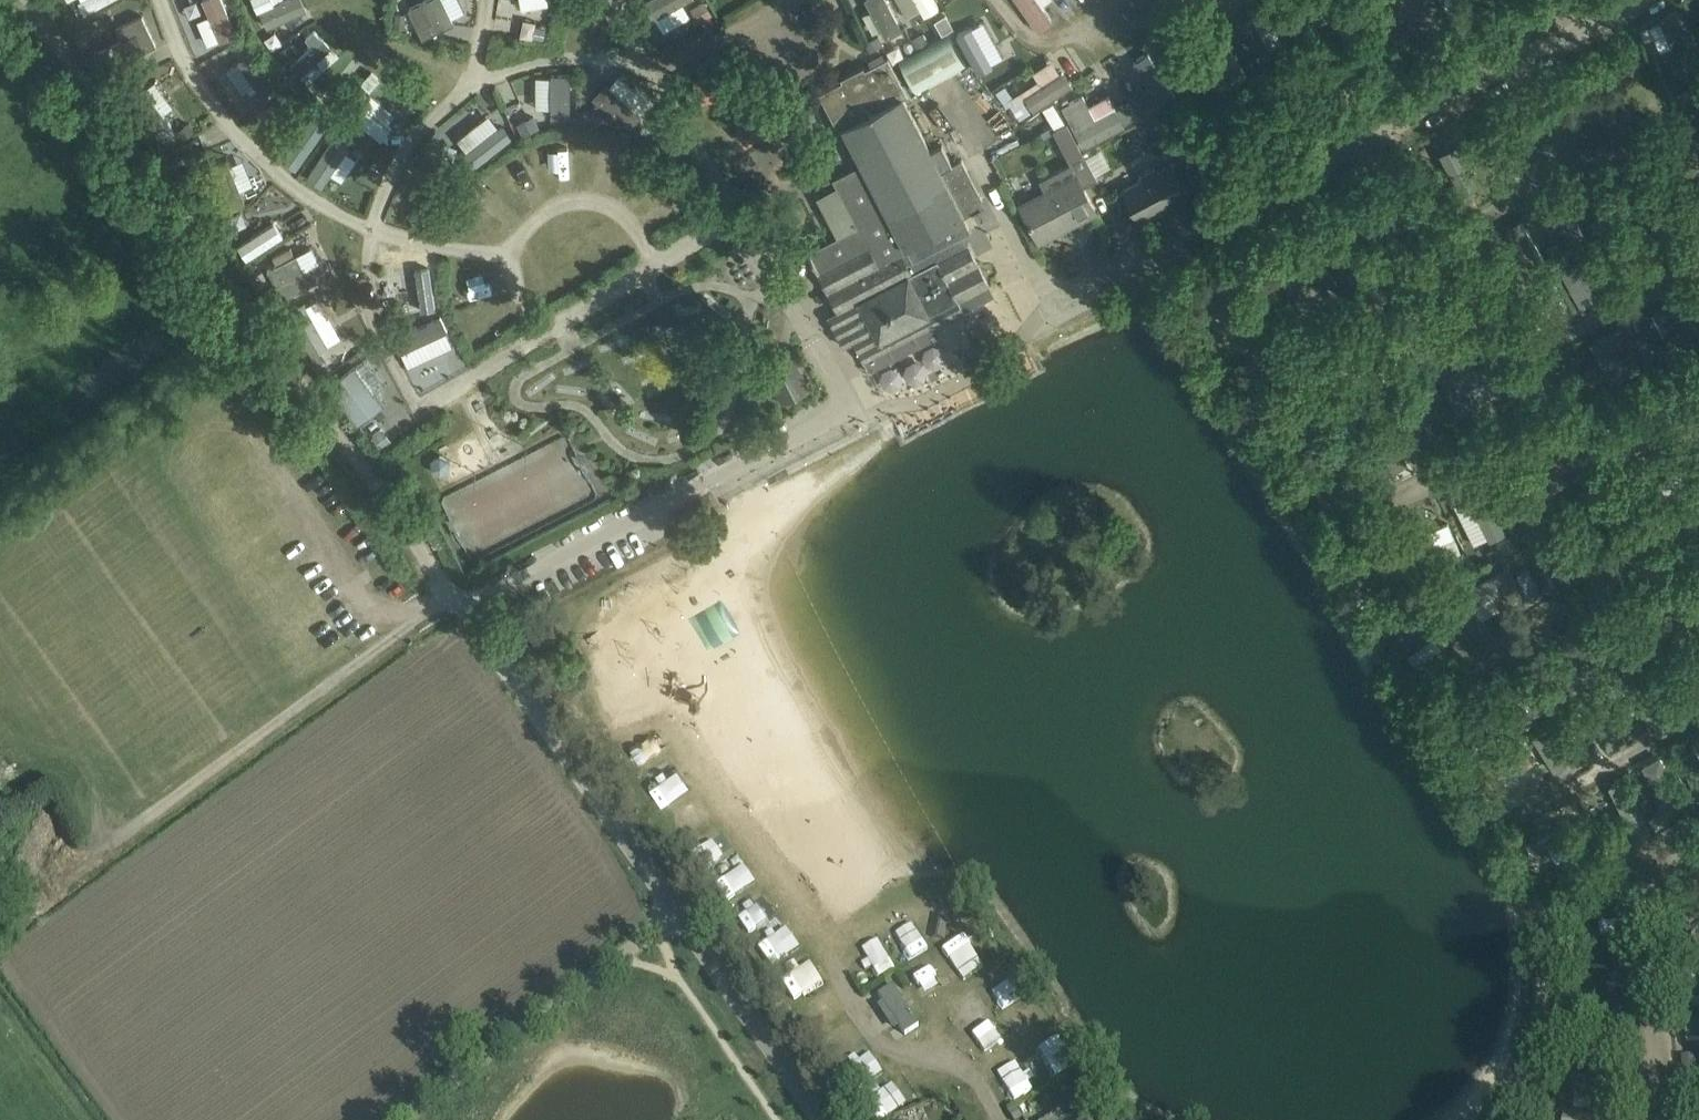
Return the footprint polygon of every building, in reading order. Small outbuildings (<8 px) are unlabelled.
[(205,14),(196,17),(204,43),(234,33),(223,0),(200,0),(205,14)] [(302,0),(250,0),(263,28),(306,9),(302,0)] [(408,3),(420,36),(452,24),(443,0),(416,0),(408,3)] [(660,32),(708,10),(703,0),(645,0),(660,32)] [(902,27),(888,0),(864,0),(883,37),(902,27)] [(907,20),(936,7),(933,0),(898,0),(907,20)] [(1032,30),(1050,18),(1038,0),(1013,0),(1032,30)] [(143,14),(114,26),(126,55),(155,43),(143,14)] [(989,57),(1000,52),(988,26),(974,32),(971,25),(958,31),(976,71),(992,64),(989,57)] [(309,84),(341,56),(318,31),(287,60),(309,84)] [(948,32),(899,61),(916,91),(966,64),(948,32)] [(1218,73),(1236,67),(1224,33),(1205,39),(1218,73)] [(966,206),(983,197),(963,157),(952,162),(943,143),(930,149),(903,96),(907,93),(888,57),(886,58),(883,52),(868,59),(871,65),(865,68),(864,66),(841,78),(843,81),(820,93),(838,129),(843,127),(862,164),(833,178),(837,185),(817,195),(837,236),(808,251),(838,310),(828,315),(844,345),(854,340),(868,368),(937,332),(933,325),(994,293),(963,233),(971,230),(964,216),(969,213),(966,206)] [(1171,116),(1184,110),(1149,52),(1133,62),(1149,86),(1143,90),(1140,86),(1129,94),(1140,110),(1153,102),(1151,99),(1155,96),(1160,104),(1162,102),(1171,116)] [(1016,119),(1071,85),(1052,54),(997,89),(1016,119)] [(256,103),(274,83),(243,55),(225,75),(256,103)] [(548,117),(567,116),(566,72),(532,73),(533,106),(548,106),(548,117)] [(688,77),(689,100),(722,98),(721,75),(688,77)] [(161,76),(132,90),(153,136),(182,122),(161,76)] [(360,84),(341,109),(379,139),(399,114),(360,84)] [(1083,94),(1062,105),(1084,146),(1125,124),(1124,123),(1136,115),(1129,101),(1116,108),(1109,93),(1088,104),(1083,94)] [(981,135),(1013,117),(1007,107),(975,124),(981,135)] [(311,113),(279,154),(293,166),(326,125),(311,113)] [(516,121),(522,132),(538,125),(533,113),(516,121)] [(477,163),(512,136),(501,122),(487,132),(480,123),(459,140),(477,163)] [(1053,129),(1069,159),(1083,152),(1067,122),(1053,129)] [(329,172),(341,179),(357,151),(329,136),(306,176),(322,185),(329,172)] [(1194,167),(1186,152),(1181,143),(1167,151),(1172,160),(1123,185),(1122,186),(1139,218),(1190,192),(1180,174),(1194,167)] [(572,146),(549,147),(550,170),(573,169),(572,146)] [(1096,210),(1086,191),(1077,174),(1070,163),(1039,179),(1045,191),(1020,204),(1027,216),(1037,236),(1065,222),(1067,226),(1096,210)] [(211,171),(224,209),(244,202),(231,164),(211,171)] [(275,220),(235,243),(244,259),(284,235),(275,220)] [(268,263),(281,295),(326,277),(313,245),(268,263)] [(1558,265),(1580,313),(1605,301),(1582,254),(1558,265)] [(289,308),(306,352),(338,339),(321,296),(289,308)] [(419,392),(470,366),(445,317),(394,342),(419,392)] [(790,351),(762,365),(781,404),(810,390),(790,351)] [(353,422),(382,402),(354,361),(325,381),(353,422)] [(1370,431),(1389,469),(1407,459),(1389,422),(1370,431)] [(1455,498),(1473,543),(1503,532),(1485,486),(1455,498)] [(1609,744),(1623,737),(1608,707),(1595,714),(1609,744)] [(1680,757),(1698,793),(1698,749),(1698,748),(1680,757)] [(661,809),(681,797),(669,778),(649,789),(661,809)] [(742,926),(769,905),(758,891),(731,912),(742,926)] [(914,957),(929,948),(914,921),(899,929),(914,957)] [(792,929),(759,946),(769,965),(801,948),(792,929)] [(864,956),(874,978),(897,968),(887,946),(864,956)] [(16,967),(6,952),(0,956),(0,971),(3,976),(16,967)] [(905,967),(914,988),(937,979),(928,958),(905,967)] [(873,995),(897,1038),(919,1025),(895,982),(873,995)] [(1638,1006),(1586,998),(1583,1014),(1618,1019),(1616,1039),(1632,1041),(1638,1006)] [(950,1012),(962,1033),(985,1020),(973,999),(950,1012)] [(1686,1022),(1688,1040),(1698,1039),(1698,1021),(1686,1022)] [(1575,1076),(1573,1095),(1602,1098),(1600,1117),(1620,1119),(1625,1081),(1575,1076)] [(1061,1108),(1043,1119),(1070,1119),(1061,1108)]
